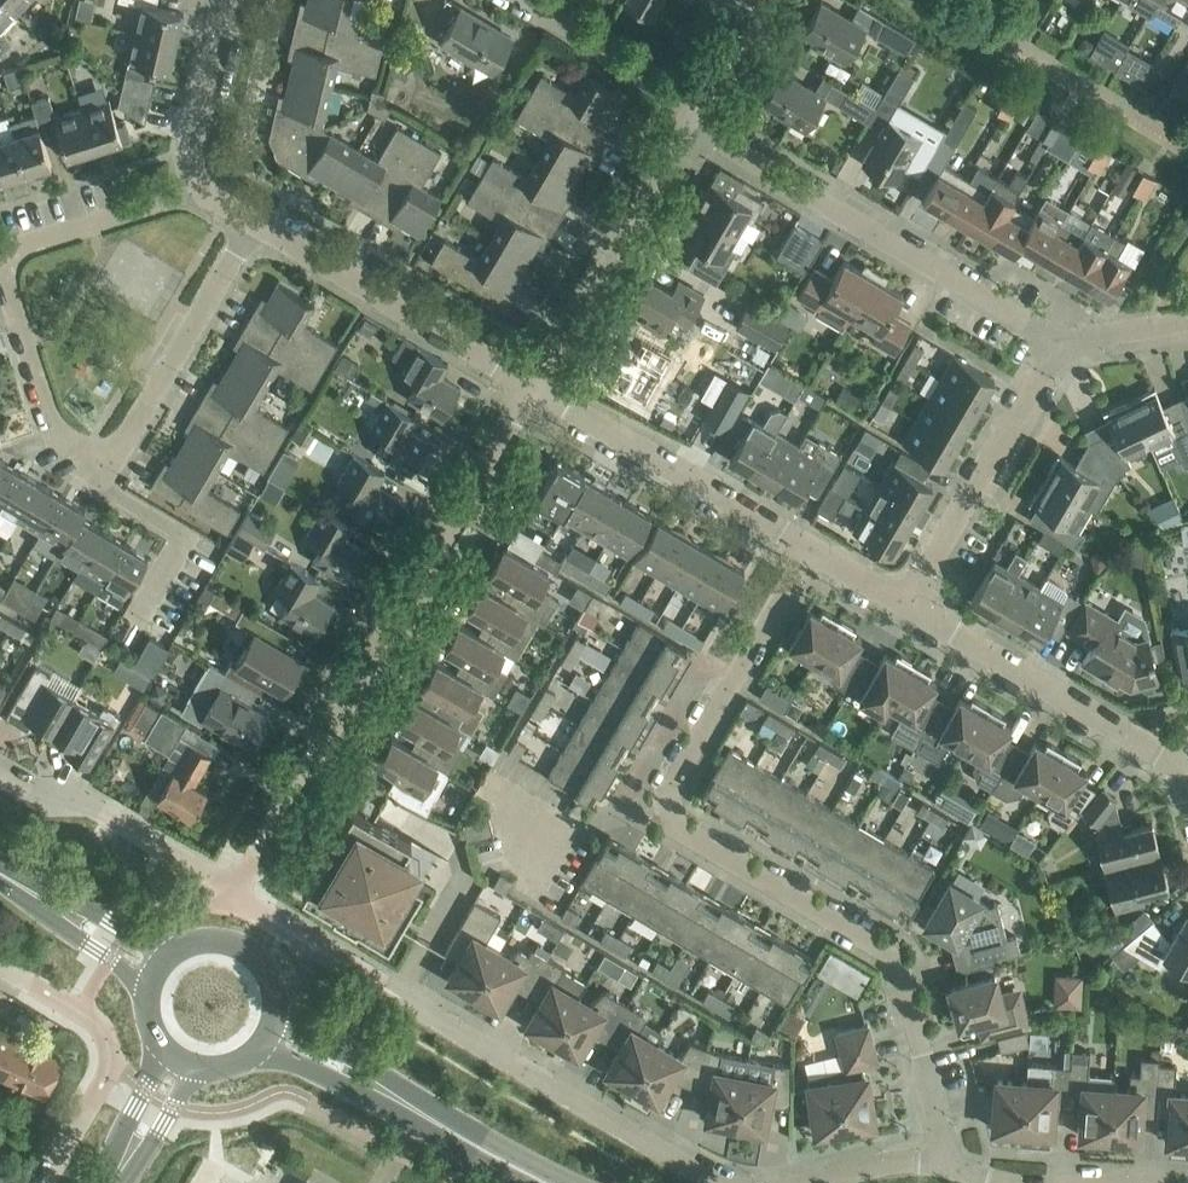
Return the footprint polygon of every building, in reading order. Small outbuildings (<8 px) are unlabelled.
[(5,0),(0,0),(0,54),(12,41),(0,30),(18,12),(5,0)] [(18,12),(29,0),(5,0),(18,12)] [(139,5),(133,31),(177,41),(184,13),(149,5),(150,0),(119,0),(139,5)] [(351,0),(308,0),(304,15),(298,14),(294,29),(381,50),(387,25),(348,16),(351,0)] [(652,16),(661,0),(625,0),(652,16)] [(817,45),(838,57),(846,62),(853,50),(857,52),(864,39),(861,37),(866,27),(821,0),(802,32),(819,42),(817,45)] [(1151,9),(1156,0),(1135,0),(1151,9)] [(1151,9),(1176,24),(1187,3),(1187,0),(1156,0),(1151,9)] [(512,37),(461,7),(441,41),(453,48),(452,50),(472,62),(473,59),(493,71),(512,37)] [(916,38),(885,19),(875,36),(907,54),(916,38)] [(381,50),(294,29),(290,45),(297,47),(286,93),(327,103),(336,65),(375,74),(381,50)] [(177,41),(133,31),(126,59),(171,70),(177,41)] [(67,44),(64,55),(68,67),(86,61),(67,44)] [(1129,46),(1115,70),(1140,84),(1154,61),(1129,46)] [(128,65),(125,74),(121,91),(151,98),(155,80),(143,78),(145,69),(128,65)] [(25,83),(20,66),(4,71),(6,78),(9,88),(25,83)] [(898,104),(914,76),(899,67),(883,95),(897,103),(898,104)] [(817,120),(824,108),(820,106),(826,96),(780,69),(762,101),(779,111),(777,114),(806,131),(813,118),(817,120)] [(541,74),(529,95),(528,96),(605,142),(614,128),(608,124),(624,96),(587,75),(576,95),(541,74)] [(1173,84),(1165,99),(1187,112),(1187,92),(1173,84)] [(151,98),(121,91),(118,105),(145,123),(151,98)] [(849,91),(840,106),(867,122),(868,121),(876,107),(849,91)] [(1021,100),(1008,92),(1002,101),(1016,109),(1021,100)] [(327,103),(286,93),(283,108),(276,106),(269,137),(274,148),(322,128),(327,103)] [(48,96),(31,101),(34,111),(51,105),(48,96)] [(605,142),(528,96),(515,118),(550,138),(539,158),(575,179),(591,152),(597,155),(605,142)] [(109,99),(81,107),(95,152),(123,143),(123,142),(130,140),(124,120),(117,122),(109,99)] [(1002,101),(997,110),(1010,118),(1016,109),(1002,101)] [(81,107),(54,116),(68,160),(95,152),(81,107)] [(1053,119),(1053,118),(1037,109),(1026,128),(1042,137),(1043,136),(1048,128),(1053,119)] [(35,114),(9,122),(26,174),(51,165),(39,126),(35,114)] [(898,123),(889,117),(882,129),(862,163),(894,182),(904,165),(906,166),(923,138),(911,130),(913,127),(900,119),(898,123)] [(1053,119),(1048,128),(1061,135),(1066,126),(1053,118),(1053,119)] [(9,122),(13,135),(1,139),(0,136),(0,179),(1,181),(26,174),(9,122)] [(377,160),(345,141),(323,178),(363,201),(360,207),(374,215),(419,138),(397,126),(377,160)] [(345,141),(322,128),(274,148),(278,159),(306,175),(309,170),(323,178),(345,141)] [(1043,136),(1042,137),(1055,145),(1061,135),(1048,128),(1043,136)] [(441,151),(419,138),(374,215),(388,224),(391,218),(419,234),(431,213),(441,198),(421,186),(441,151)] [(927,163),(940,170),(955,146),(942,138),(927,163)] [(1098,145),(1093,154),(1106,162),(1111,153),(1098,145)] [(1093,154),(1087,163),(1100,171),(1106,162),(1093,154)] [(493,157),(480,179),(557,224),(565,210),(559,207),(575,179),(539,158),(527,177),(493,157)] [(946,212),(966,178),(944,164),(940,170),(933,180),(922,201),(923,202),(931,203),(946,212)] [(978,166),(970,180),(966,178),(946,212),(969,226),(997,177),(978,166)] [(1008,184),(997,177),(969,226),(991,239),(1011,204),(1028,176),(1017,170),(1008,184)] [(1143,171),(1137,180),(1151,188),(1156,179),(1143,171)] [(557,224),(480,179),(467,201),(501,221),(490,240),(527,262),(543,235),(549,238),(557,224)] [(1137,180),(1132,190),(1145,198),(1151,188),(1137,180)] [(698,203),(696,208),(737,232),(745,218),(752,223),(764,202),(736,185),(735,186),(738,188),(734,195),(711,181),(706,191),(702,189),(695,201),(698,203)] [(1033,217),(1011,204),(991,239),(1007,248),(1012,254),(1034,217),(1033,217)] [(737,232),(696,208),(693,212),(690,210),(682,223),(686,225),(680,234),(703,247),(699,254),(696,252),(687,267),(716,284),(736,250),(729,245),(737,232)] [(1062,222),(1038,208),(1033,217),(1034,217),(1012,254),(1013,255),(1018,246),(1026,248),(1041,257),(1062,222)] [(1084,235),(1062,222),(1041,257),(1064,270),(1084,235)] [(1092,222),(1064,270),(1086,283),(1114,236),(1092,222)] [(795,223),(776,255),(804,271),(823,240),(795,223)] [(1126,242),(1114,236),(1086,283),(1102,292),(1107,298),(1108,299),(1130,262),(1118,255),(1126,242)] [(479,260),(444,239),(431,262),(508,307),(517,292),(511,289),(527,262),(490,240),(479,260)] [(152,319),(182,271),(135,241),(112,278),(132,291),(125,302),(152,319)] [(797,296),(817,308),(816,309),(844,325),(852,314),(877,271),(865,264),(861,269),(844,259),(833,278),(813,267),(797,296)] [(889,278),(877,271),(852,314),(880,331),(873,341),(894,353),(899,345),(911,324),(892,313),(903,294),(886,284),(889,278)] [(651,279),(636,303),(650,311),(647,317),(665,328),(674,313),(688,321),(703,294),(688,285),(681,297),(651,279)] [(256,307),(248,321),(325,366),(337,344),(303,324),(315,304),(278,283),(262,310),(256,307)] [(749,302),(735,326),(774,347),(787,324),(749,302)] [(325,366),(248,321),(239,335),(245,338),(229,365),(266,387),(277,368),(312,388),(325,366)] [(443,360),(404,337),(392,356),(407,365),(402,373),(417,382),(408,397),(443,418),(461,388),(436,373),(443,360)] [(923,348),(915,343),(907,357),(915,362),(923,348)] [(995,379),(954,355),(941,377),(982,401),(995,379)] [(915,362),(907,357),(898,371),(906,376),(915,362)] [(266,387),(229,365),(213,393),(207,389),(199,403),(276,448),(289,427),(254,407),(266,387)] [(715,377),(704,397),(718,405),(706,426),(724,437),(748,397),(715,377)] [(982,401),(941,377),(928,399),(969,423),(982,401)] [(826,397),(804,384),(798,395),(820,408),(826,397)] [(890,386),(881,400),(890,405),(898,390),(890,386)] [(1130,401),(1150,443),(1164,436),(1170,450),(1174,447),(1183,466),(1187,464),(1187,421),(1173,428),(1154,389),(1155,388),(1155,387),(1130,401)] [(845,388),(837,400),(852,409),(859,396),(845,388)] [(367,398),(382,407),(370,428),(385,437),(376,452),(411,472),(429,442),(404,427),(411,415),(371,391),(367,398)] [(969,423),(928,399),(916,420),(956,444),(969,423)] [(890,405),(881,400),(873,414),(881,419),(890,405)] [(1150,443),(1130,401),(1103,412),(1104,413),(1105,413),(1118,440),(1096,450),(1119,475),(1127,471),(1124,466),(1129,463),(1125,454),(1150,443)] [(276,448),(199,403),(191,417),(197,421),(181,448),(217,469),(229,450),(263,471),(276,448)] [(771,410),(762,425),(752,419),(752,420),(739,413),(722,442),(735,449),(729,458),(753,472),(776,432),(775,432),(786,412),(779,408),(771,410)] [(956,444),(916,420),(903,442),(944,466),(956,444)] [(292,437),(308,447),(317,433),(301,423),(292,437)] [(870,454),(878,438),(863,431),(856,447),(870,454)] [(798,446),(776,432),(753,472),(775,485),(798,446)] [(811,453),(798,446),(775,485),(798,499),(805,488),(817,496),(829,475),(842,454),(818,440),(811,453)] [(1057,454),(1043,478),(1092,507),(1098,510),(1119,475),(1096,450),(1089,442),(1079,460),(1087,465),(1084,471),(1057,454)] [(217,469),(181,448),(165,475),(159,472),(150,486),(227,532),(241,509),(206,489),(217,469)] [(285,486),(301,459),(285,449),(269,476),(285,486)] [(931,467),(902,450),(894,462),(893,462),(880,485),(919,508),(933,485),(924,479),(931,467)] [(380,469),(354,454),(338,482),(353,491),(344,506),(379,526),(397,496),(372,482),(380,469)] [(584,475),(557,459),(525,513),(552,529),(584,476),(584,475)] [(16,469),(0,460),(0,498),(16,469)] [(16,469),(0,498),(0,525),(10,531),(18,518),(39,483),(16,469)] [(584,476),(561,515),(582,528),(606,489),(584,476)] [(1092,507),(1043,478),(1028,503),(1030,504),(1030,503),(1057,519),(1050,531),(1067,541),(1076,547),(1084,533),(1079,530),(1092,507)] [(61,496),(39,483),(18,518),(41,531),(61,496)] [(919,508),(880,485),(866,507),(906,530),(919,508)] [(845,495),(831,486),(817,509),(832,518),(845,495)] [(628,502),(606,489),(582,528),(605,542),(628,502)] [(85,510),(61,496),(41,531),(34,543),(56,556),(58,552),(63,544),(63,545),(80,516),(80,517),(85,510)] [(1173,497),(1147,508),(1164,528),(1167,527),(1183,520),(1173,497)] [(651,516),(628,502),(605,542),(628,555),(639,537),(651,516)] [(906,530),(866,507),(853,530),(892,554),(906,530)] [(348,523),(322,508),(306,536),(321,545),(312,560),(327,568),(347,580),(365,550),(340,536),(348,523)] [(276,529),(248,512),(237,531),(265,547),(276,529)] [(63,545),(63,544),(58,552),(81,565),(102,530),(80,517),(80,516),(63,545)] [(679,532),(658,519),(634,560),(655,573),(679,532)] [(545,542),(517,526),(507,543),(534,560),(541,549),(545,542)] [(1067,541),(1044,528),(1038,539),(1060,552),(1067,541)] [(125,543),(102,530),(81,565),(104,578),(125,543)] [(237,531),(226,548),(243,558),(254,541),(237,531)] [(679,532),(655,573),(677,586),(701,545),(679,532)] [(148,557),(125,543),(104,578),(97,590),(120,603),(148,557)] [(723,558),(701,545),(677,586),(699,598),(723,558)] [(496,547),(486,565),(491,568),(489,572),(515,587),(508,600),(525,612),(538,620),(538,619),(544,623),(558,599),(539,588),(548,573),(504,547),(502,551),(496,547)] [(562,561),(541,549),(534,560),(556,572),(562,561)] [(994,561),(971,600),(994,614),(1017,574),(1027,557),(1016,551),(1006,567),(994,561)] [(745,570),(723,558),(699,598),(721,611),(745,570)] [(568,571),(583,580),(589,569),(575,561),(568,571)] [(316,577),(291,562),(274,590),(289,599),(281,614),(316,635),(333,604),(309,590),(316,577)] [(612,582),(589,569),(583,580),(606,593),(612,582)] [(1040,587),(1017,574),(994,614),(1017,627),(1040,587)] [(1040,587),(1017,627),(1040,640),(1046,630),(1059,638),(1081,600),(1045,578),(1040,587)] [(508,600),(482,585),(480,589),(474,585),(464,603),(469,606),(467,610),(492,625),(485,638),(484,638),(503,650),(515,658),(538,620),(525,612),(507,601),(508,600)] [(29,602),(7,589),(1,598),(24,611),(29,602)] [(29,602),(24,611),(35,618),(48,596),(36,590),(29,602)] [(602,599),(592,593),(585,606),(594,612),(602,599)] [(620,601),(634,610),(639,601),(625,593),(620,601)] [(264,636),(271,624),(223,595),(217,606),(237,618),(235,621),(246,628),(239,641),(246,645),(237,661),(232,658),(224,672),(268,697),(275,685),(283,690),(302,658),(264,636)] [(654,610),(639,601),(634,610),(649,618),(654,610)] [(1119,622),(1086,602),(1081,609),(1069,630),(1093,643),(1083,660),(1106,673),(1107,671),(1131,684),(1158,677),(1147,637),(1137,640),(1116,627),(1119,622)] [(79,620),(56,607),(51,616),(63,623),(74,629),(79,620)] [(811,609),(798,630),(789,645),(815,660),(839,619),(822,609),(819,614),(811,609)] [(8,628),(13,619),(0,612),(0,613),(0,624),(8,628)] [(55,637),(63,623),(51,616),(47,614),(40,626),(44,629),(45,629),(44,631),(55,637)] [(663,626),(677,635),(682,626),(667,618),(663,626)] [(26,626),(13,619),(8,628),(20,636),(26,626)] [(856,629),(839,619),(815,660),(838,674),(833,683),(847,691),(864,662),(852,655),(861,639),(853,634),(856,629)] [(109,637),(79,620),(74,629),(103,646),(104,646),(109,637)] [(577,620),(573,625),(580,629),(585,632),(588,627),(577,620)] [(687,649),(639,621),(624,647),(669,673),(683,648),(686,650),(687,649)] [(485,638),(459,623),(457,626),(452,623),(441,641),(447,644),(445,648),(470,663),(463,676),(462,676),(481,687),(480,688),(493,696),(507,671),(495,664),(503,650),(484,638),(485,638)] [(696,635),(682,626),(677,635),(691,643),(696,635)] [(1172,629),(1181,680),(1187,679),(1187,626),(1172,629)] [(585,642),(576,636),(568,649),(578,654),(585,642)] [(669,673),(624,647),(609,673),(654,699),(669,673)] [(578,654),(568,649),(561,662),(570,667),(578,654)] [(876,669),(864,662),(847,691),(884,713),(889,705),(914,663),(897,653),(894,658),(886,653),(876,669)] [(463,676),(437,661),(435,664),(430,661),(419,679),(425,682),(422,686),(448,701),(440,713),(440,714),(458,725),(458,726),(471,733),(485,709),(472,702),(480,688),(481,687),(462,676),(463,676)] [(224,672),(209,663),(180,711),(199,723),(203,717),(251,745),(268,715),(238,697),(245,684),(224,672)] [(891,734),(914,748),(922,735),(939,706),(927,699),(936,683),(928,678),(931,673),(914,663),(889,705),(904,713),(891,734)] [(36,666),(18,697),(5,718),(20,727),(21,731),(28,729),(27,726),(30,726),(32,722),(52,733),(73,697),(47,682),(51,675),(36,666)] [(654,699),(609,673),(594,698),(639,725),(654,699)] [(766,684),(759,697),(784,712),(792,699),(766,684)] [(555,693),(546,687),(538,700),(548,706),(555,693)] [(73,697),(52,733),(69,743),(64,752),(88,766),(119,715),(104,706),(100,713),(73,697)] [(939,706),(922,735),(914,748),(933,759),(946,738),(965,749),(989,707),(972,697),(969,702),(961,697),(951,713),(939,706)] [(639,725),(594,698),(578,724),(623,750),(639,725)] [(440,713),(415,699),(413,702),(407,699),(397,717),(402,720),(400,724),(426,739),(418,751),(418,752),(449,771),(471,733),(458,726),(458,725),(440,714),(440,713)] [(548,706),(538,700),(531,713),(540,718),(548,706)] [(146,701),(132,726),(146,734),(144,738),(170,752),(186,724),(146,701)] [(1006,717),(989,707),(965,749),(979,757),(973,766),(977,780),(992,788),(1014,750),(1002,743),(1011,727),(1003,722),(1006,717)] [(781,719),(769,711),(763,721),(776,728),(781,719)] [(794,726),(781,719),(776,728),(788,736),(794,726)] [(623,750),(578,724),(563,750),(608,776),(623,750)] [(403,776),(395,791),(426,809),(449,771),(418,752),(418,751),(393,737),(390,740),(385,737),(375,755),(380,758),(378,762),(403,776)] [(515,739),(508,752),(517,758),(525,745),(515,739)] [(833,749),(820,741),(814,751),(827,758),(833,749)] [(1026,757),(1014,750),(992,788),(1005,797),(1019,793),(1024,784),(1040,793),(1064,751),(1047,741),(1044,747),(1036,741),(1026,757)] [(211,755),(192,743),(175,772),(172,771),(157,797),(191,817),(207,792),(193,784),(211,755)] [(704,793),(729,808),(755,763),(729,747),(701,795),(702,796),(704,793)] [(845,756),(833,749),(827,758),(840,766),(845,756)] [(905,749),(899,759),(905,763),(911,752),(905,749)] [(608,776),(563,750),(548,776),(596,804),(596,802),(594,801),(608,776)] [(1064,751),(1040,793),(1055,802),(1048,811),(1051,822),(1061,826),(1064,828),(1090,796),(1077,787),(1086,771),(1078,766),(1081,761),(1064,751)] [(781,778),(755,763),(729,808),(754,823),(781,778)] [(888,772),(875,765),(869,775),(882,782),(888,772)] [(900,780),(888,772),(882,782),(895,790),(900,780)] [(807,793),(781,778),(754,823),(780,838),(807,793)] [(882,782),(877,792),(889,799),(895,790),(882,782)] [(1094,828),(1104,868),(1160,854),(1152,822),(1124,829),(1122,821),(1120,821),(1117,806),(1112,803),(1116,798),(1104,787),(1083,813),(1100,826),(1094,828)] [(971,818),(976,806),(940,790),(934,802),(971,818)] [(832,808),(807,793),(780,838),(806,853),(832,808)] [(936,809),(923,801),(917,811),(930,818),(936,809)] [(411,839),(353,805),(302,891),(334,909),(333,911),(356,925),(357,923),(388,942),(423,882),(414,877),(425,858),(406,847),(411,839)] [(858,823),(832,808),(806,853),(831,868),(858,823)] [(948,816),(936,809),(930,818),(942,826),(948,816)] [(978,812),(966,838),(983,846),(995,820),(978,812)] [(494,833),(489,814),(463,821),(467,840),(494,833)] [(884,838),(858,823),(831,868),(857,883),(884,838)] [(610,835),(609,835),(581,882),(607,898),(633,853),(609,838),(610,835)] [(909,853),(884,838),(857,883),(883,898),(909,853)] [(659,868),(633,853),(607,898),(633,913),(659,868)] [(935,869),(909,853),(883,898),(908,913),(906,916),(907,916),(935,869)] [(1169,886),(1160,854),(1104,868),(1115,909),(1144,901),(1142,893),(1169,886)] [(685,883),(659,868),(633,913),(658,928),(685,883)] [(500,873),(493,885),(505,892),(512,880),(500,873)] [(950,881),(938,903),(926,924),(956,941),(957,939),(966,944),(962,950),(967,969),(1003,959),(1020,951),(1016,935),(1007,938),(998,903),(988,905),(980,901),(981,899),(950,881)] [(710,898),(685,883),(658,928),(684,943),(710,898)] [(736,913),(710,898),(684,943),(710,958),(736,913)] [(475,900),(464,918),(452,939),(466,948),(450,976),(448,975),(448,976),(474,992),(499,950),(485,942),(501,916),(475,900)] [(579,915),(566,907),(561,917),(573,924),(579,915)] [(762,928),(736,913),(710,958),(735,973),(762,928)] [(1152,919),(1130,938),(1122,945),(1160,966),(1165,955),(1187,968),(1187,914),(1186,914),(1170,941),(1152,919)] [(1130,938),(1120,925),(1101,941),(1112,954),(1122,945),(1130,938)] [(788,943),(762,928),(735,973),(761,988),(788,943)] [(605,930),(600,940),(612,947),(618,937),(605,930)] [(631,945),(618,937),(612,947),(625,955),(631,945)] [(812,958),(788,943),(761,988),(787,1004),(815,956),(814,955),(812,958)] [(512,958),(499,950),(474,992),(501,1007),(501,1006),(500,1005),(517,977),(531,986),(548,957),(532,948),(528,954),(518,948),(512,958)] [(615,976),(623,962),(602,949),(594,963),(615,976)] [(527,1023),(553,1038),(578,996),(555,983),(564,967),(548,957),(531,986),(546,994),(527,1023)] [(657,960),(651,970),(664,977),(670,968),(657,960)] [(837,980),(859,994),(871,973),(849,960),(837,980)] [(682,975),(670,968),(664,977),(677,985),(682,975)] [(1055,973),(1053,1005),(1081,1007),(1083,975),(1055,973)] [(995,976),(974,982),(950,988),(960,1023),(984,1017),(988,1033),(1027,1023),(1020,997),(1011,999),(1009,992),(1000,994),(995,976)] [(604,990),(591,1004),(578,996),(553,1038),(580,1054),(581,1053),(579,1052),(596,1024),(610,1032),(627,1004),(604,990)] [(708,990),(703,1000),(715,1007),(721,998),(708,990)] [(734,1005),(721,998),(715,1007),(728,1015),(734,1005)] [(643,1013),(627,1004),(610,1032),(625,1041),(608,1069),(607,1068),(606,1069),(632,1085),(657,1043),(634,1029),(643,1013)] [(868,1024),(844,1030),(837,1032),(846,1066),(806,1076),(807,1078),(808,1078),(816,1130),(814,1130),(815,1132),(875,1123),(875,1121),(873,1122),(866,1075),(865,1075),(862,1064),(877,1060),(868,1024)] [(756,1027),(751,1036),(764,1044),(769,1034),(756,1027)] [(1029,1044),(1025,1029),(997,1036),(1001,1051),(1029,1044)] [(44,1095),(61,1059),(0,1031),(0,1075),(44,1095)] [(657,1043),(632,1085),(658,1098),(675,1070),(694,1077),(706,1047),(690,1041),(681,1057),(657,1043)] [(706,1047),(694,1077),(713,1084),(707,1116),(735,1124),(748,1058),(706,1047)] [(1129,1089),(1113,1088),(1109,1136),(1140,1139),(1140,1137),(1138,1137),(1141,1104),(1155,1106),(1159,1058),(1141,1057),(1140,1074),(1130,1073),(1129,1089)] [(748,1058),(735,1124),(765,1130),(770,1096),(790,1096),(791,1063),(748,1058)] [(1071,1059),(1071,1066),(1068,1099),(1083,1100),(1081,1132),(1109,1136),(1113,1088),(1114,1076),(1088,1074),(1089,1060),(1072,1059),(1071,1059)] [(1071,1066),(1053,1065),(1028,1063),(1026,1081),(1022,1130),(1053,1132),(1053,1130),(1052,1130),(1054,1098),(1068,1099),(1071,1066)] [(1159,1063),(1155,1106),(1170,1107),(1167,1139),(1187,1142),(1187,1094),(1174,1093),(1176,1064),(1159,1063)] [(1022,1130),(1026,1081),(997,1079),(994,1126),(1022,1130)]
